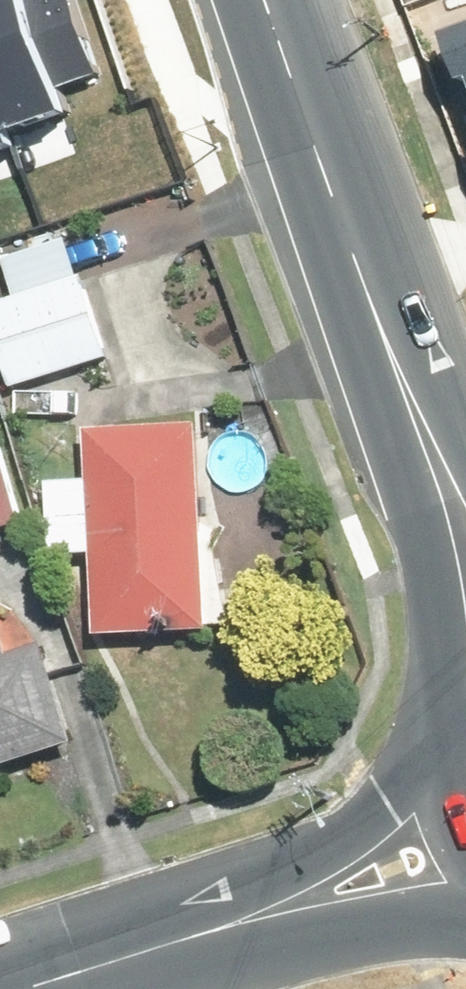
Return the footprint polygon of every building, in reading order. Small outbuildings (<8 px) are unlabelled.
[(8,139),(4,128),(65,107),(58,89),(100,74),(74,0),(0,0),(0,142),(8,139)] [(437,29),(452,71),(465,67),(465,72),(465,19),(437,29)] [(0,299),(0,366),(8,394),(109,364),(83,275),(0,299)] [(94,565),(96,652),(210,651),(207,424),(92,426),(93,481),(51,482),(53,565),(94,565)] [(22,517),(0,453),(0,525),(22,517)] [(81,744),(46,635),(14,645),(1,606),(0,606),(0,770),(81,744)]
